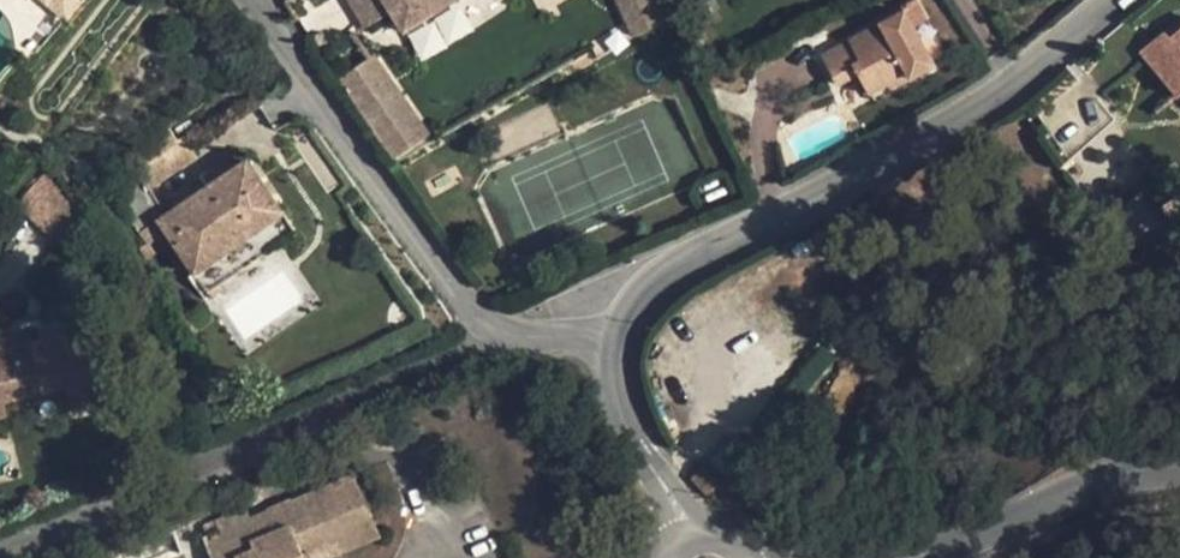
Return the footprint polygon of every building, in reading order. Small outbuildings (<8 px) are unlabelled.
[(66,19),(83,0),(45,0),(66,19)] [(366,28),(392,12),(385,0),(349,0),(366,28)] [(392,12),(405,32),(455,0),(385,0),(392,12)] [(634,35),(672,17),(663,0),(618,0),(634,35)] [(918,0),(917,0),(903,7),(906,11),(915,28),(929,19),(918,0)] [(915,28),(906,11),(823,56),(839,84),(857,74),(869,94),(888,83),(891,90),(936,65),(915,28)] [(1178,95),(1179,93),(1179,30),(1169,39),(1163,33),(1141,51),(1178,95)] [(373,54),(338,79),(394,159),(430,134),(373,54)] [(236,93),(250,83),(240,68),(226,77),(236,93)] [(214,181),(236,167),(228,155),(206,170),(214,181)] [(166,214),(138,233),(146,245),(168,232),(195,272),(284,213),(248,159),(236,167),(214,181),(166,214)] [(135,168),(106,186),(138,233),(166,214),(148,189),(135,168)] [(49,188),(37,179),(17,202),(28,211),(49,188)] [(52,185),(49,188),(28,211),(62,241),(86,214),(52,185)] [(1176,196),(1161,206),(1174,224),(1179,219),(1179,201),(1176,196)] [(284,213),(195,272),(209,291),(297,233),(284,213)] [(0,340),(0,395),(3,394),(4,399),(66,384),(71,403),(100,396),(93,369),(88,349),(71,353),(67,333),(32,342),(30,333),(0,340)] [(107,393),(100,366),(93,369),(100,396),(107,393)] [(611,478),(621,469),(612,458),(601,468),(611,478)] [(297,546),(369,515),(351,475),(270,510),(274,520),(253,528),(249,519),(245,508),(214,521),(219,530),(203,538),(211,557),(234,557),(237,557),(238,557),(303,557),(297,546)] [(274,520),(270,510),(249,519),(253,528),(274,520)] [(297,546),(303,557),(334,557),(379,539),(369,515),(297,546)]
